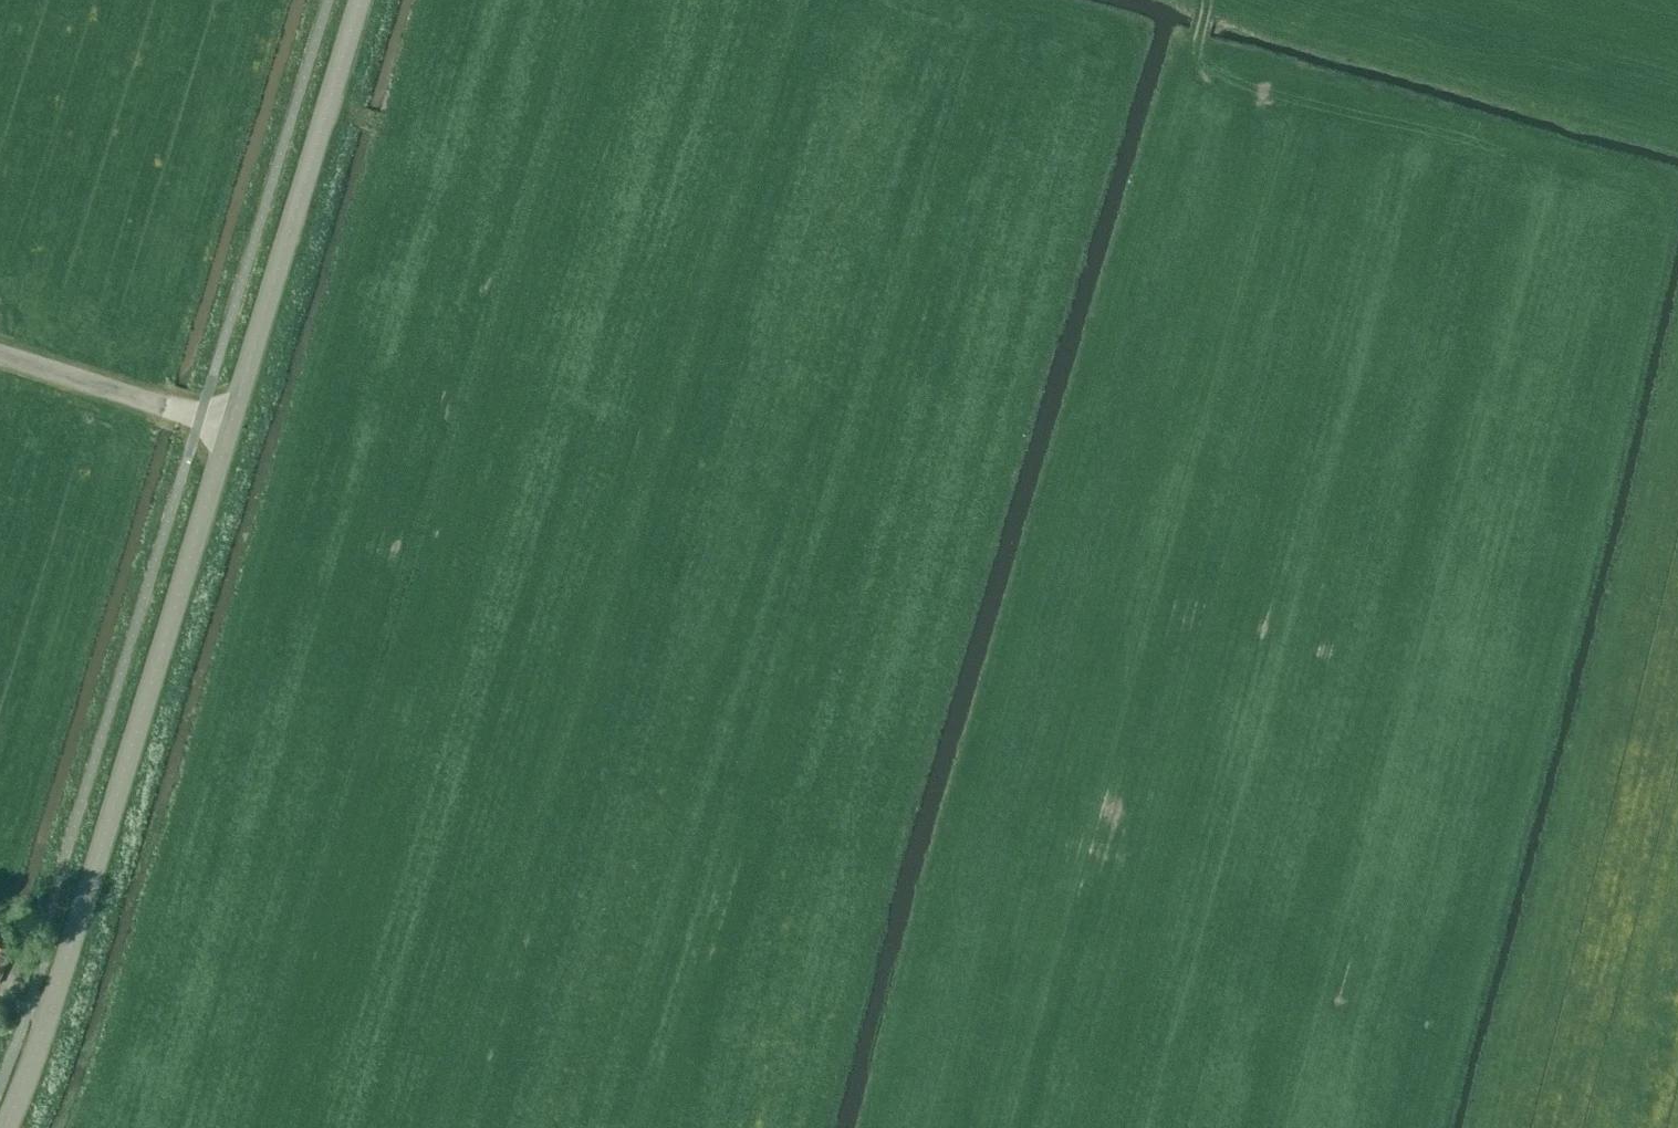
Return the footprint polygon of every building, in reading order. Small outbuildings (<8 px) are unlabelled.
[(12,944),(0,939),(0,973),(12,944)]
